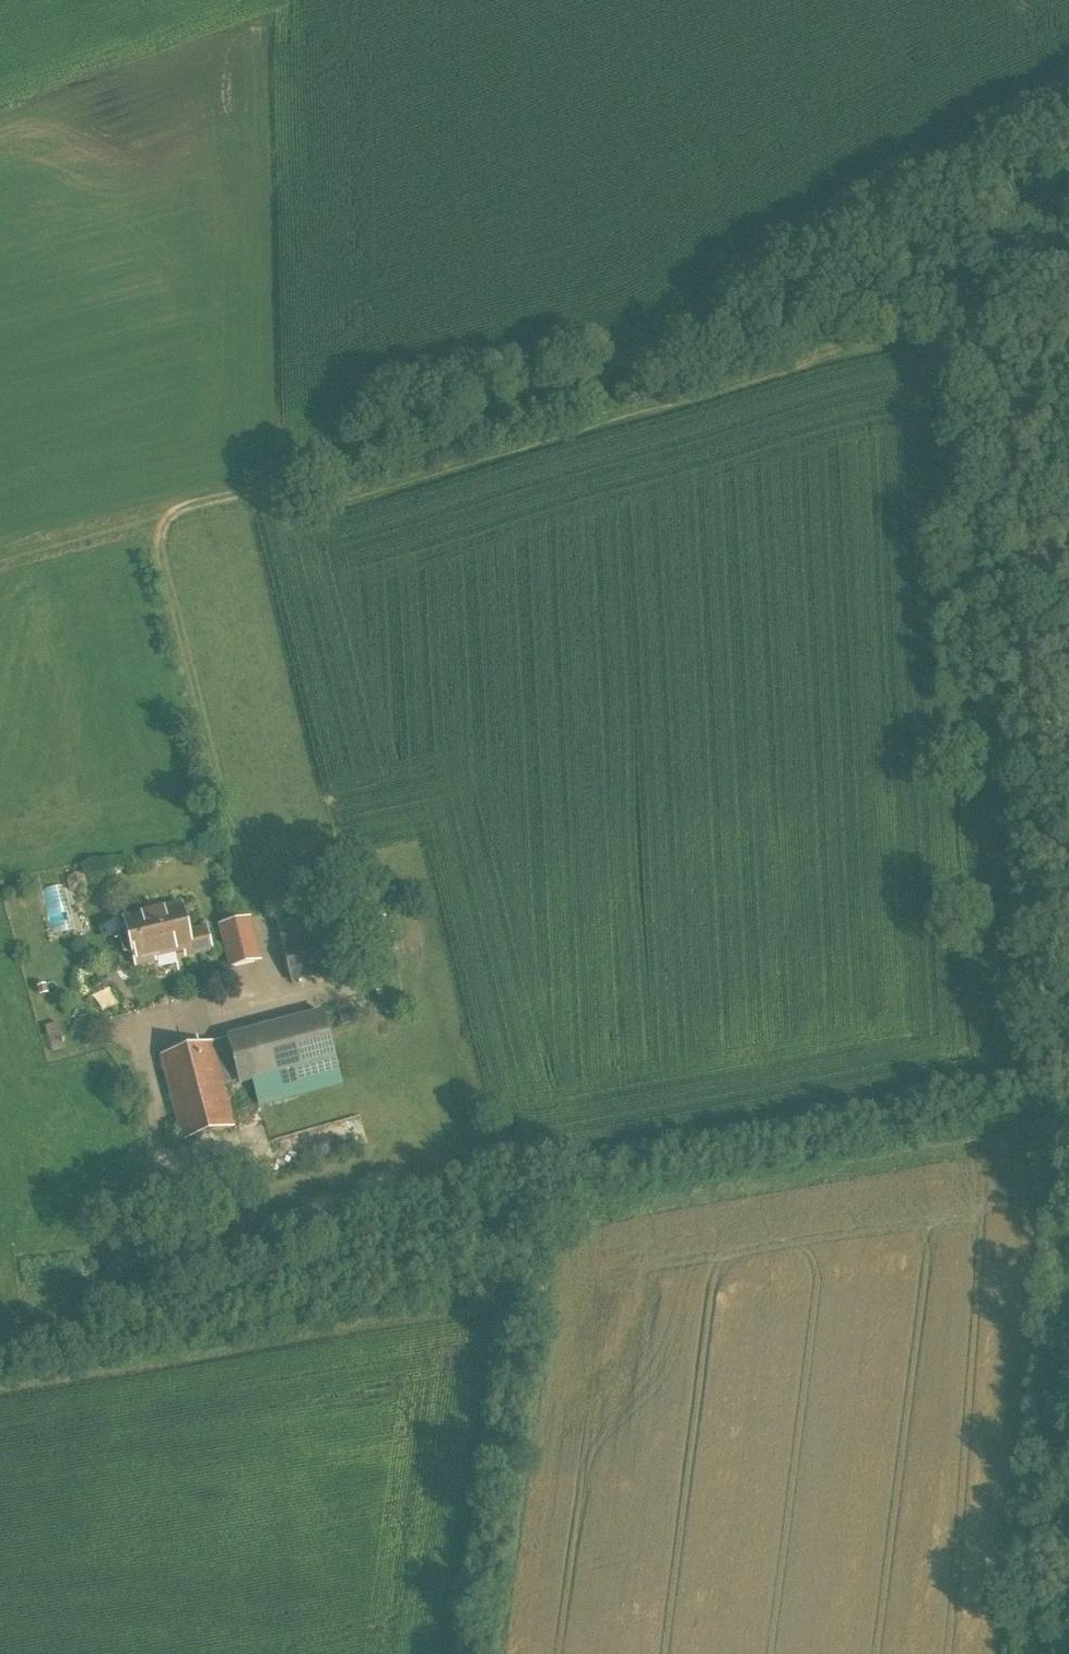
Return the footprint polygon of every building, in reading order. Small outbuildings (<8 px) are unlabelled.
[(184,904),(125,917),(138,964),(157,959),(156,955),(193,947),(194,946),(191,931),(184,904)] [(249,917),(224,923),(234,966),(260,959),(249,917)] [(336,927),(303,935),(299,920),(280,924),(293,979),(345,967),(336,927)] [(209,927),(191,931),(194,946),(193,947),(194,953),(214,948),(209,927)] [(325,1011),(229,1037),(241,1078),(241,1081),(255,1078),(261,1103),(343,1082),(325,1011)] [(229,1037),(163,1054),(185,1139),(236,1125),(225,1083),(241,1078),(229,1037)]
